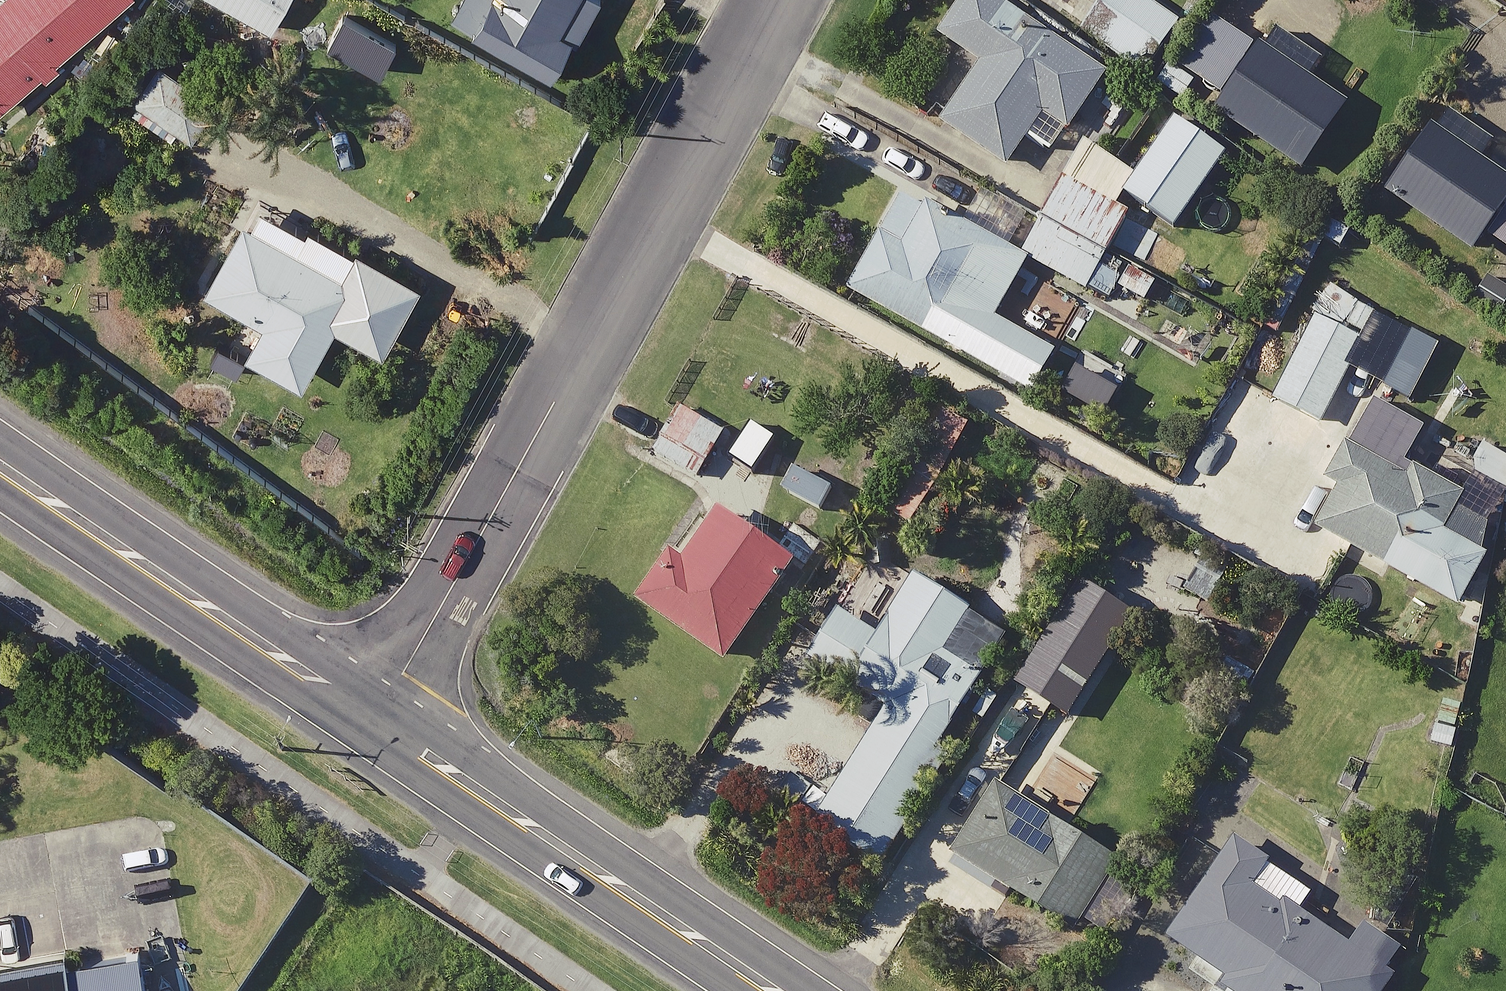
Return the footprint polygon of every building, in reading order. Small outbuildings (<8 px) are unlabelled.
[(33,72),(40,80),(56,66),(49,59),(117,0),(0,0),(0,101),(33,72)] [(266,30),(281,0),(206,0),(266,30)] [(570,41),(594,0),(453,0),(444,15),(542,73),(564,36),(570,41)] [(1004,0),(960,0),(937,33),(978,62),(938,119),(1004,166),(1026,135),(1049,152),(1106,72),(1004,0)] [(1144,0),(1115,0),(1090,36),(1139,71),(1174,21),(1144,0)] [(210,98),(152,62),(125,106),(183,141),(210,98)] [(1019,252),(1085,293),(1087,288),(1109,302),(1137,256),(1106,236),(1130,198),(1175,226),(1222,150),(1171,118),(1136,175),(1086,144),(1019,252)] [(1026,258),(903,189),(847,289),(1031,392),(1054,351),(993,317),(1026,258)] [(338,267),(237,213),(197,289),(257,322),(242,350),(301,381),(333,321),(382,348),(416,283),(349,247),(338,267)] [(1372,311),(1321,285),(1265,397),(1316,423),(1372,311)] [(724,429),(680,401),(650,448),(694,476),(724,429)] [(965,430),(938,413),(882,505),(909,522),(965,430)] [(1460,472),(1496,491),(1505,473),(1505,451),(1479,437),(1460,472)] [(1479,557),(1481,528),(1449,510),(1457,497),(1405,468),(1399,480),(1341,447),(1325,476),(1337,483),(1311,530),(1450,608),(1479,557)] [(723,660),(789,566),(799,572),(820,542),(790,521),(771,548),(717,511),(682,561),(669,552),(636,599),(723,660)] [(1203,549),(1175,592),(1200,607),(1227,564),(1203,549)] [(1010,631),(912,574),(876,634),(837,611),(809,659),(873,696),(824,780),(803,817),(877,860),(939,753),(1010,631)] [(1078,699),(1062,688),(1094,639),(1059,616),(1014,685),(972,748),(1007,771),(1020,750),(1038,761),(1078,699)] [(954,853),(996,879),(991,886),(1006,896),(1011,888),(1072,926),(1114,858),(997,785),(954,853)] [(1391,951),(1354,927),(1339,950),(1289,917),(1304,894),(1226,842),(1161,940),(1225,983),(1219,990),(1378,990),(1389,976),(1378,969),(1391,951)] [(139,951),(71,962),(0,973),(0,990),(147,990),(139,951)]
